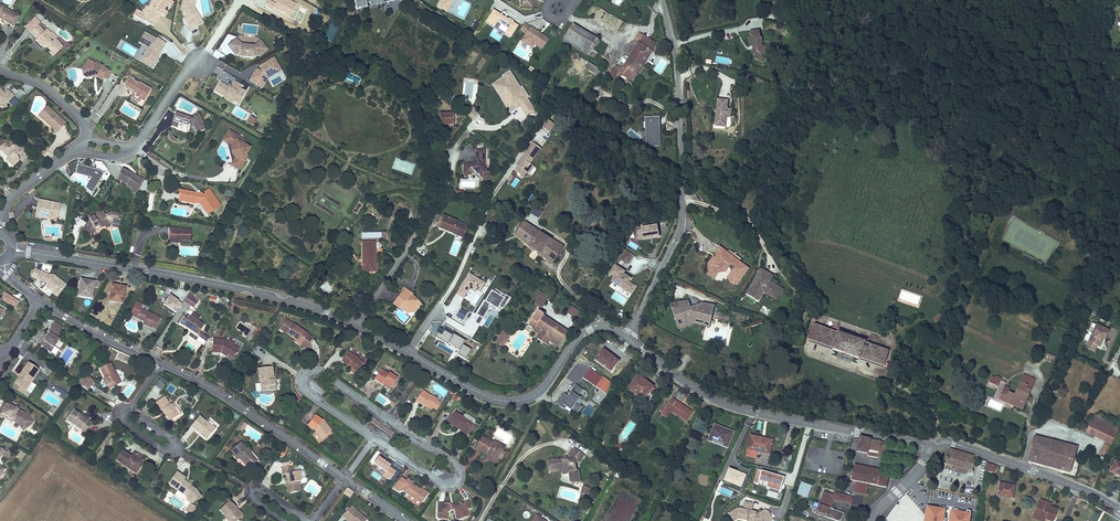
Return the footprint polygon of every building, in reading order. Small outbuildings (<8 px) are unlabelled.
[(147,8),(145,6),(141,14),(135,11),(132,16),(147,24),(151,17),(157,20),(160,15),(163,17),(166,12),(162,10),(164,7),(168,8),(172,2),(170,1),(171,0),(155,0),(150,9),(147,8)] [(147,8),(150,9),(155,0),(152,0),(147,8)] [(184,22),(190,31),(198,27),(195,21),(198,19),(193,10),(194,0),(182,0),(180,11),(183,17),(186,21),(184,22)] [(1,19),(13,27),(19,15),(0,4),(0,17),(2,18),(1,19)] [(494,10),(486,22),(494,28),(497,23),(507,30),(504,34),(511,39),(519,26),(494,10)] [(151,17),(147,24),(153,27),(157,20),(151,17)] [(588,52),(597,37),(574,22),(564,39),(587,53),(588,52)] [(30,32),(33,36),(40,28),(37,25),(30,32)] [(535,35),(536,33),(528,27),(519,41),(530,47),(532,44),(540,49),(546,39),(539,35),(538,37),(535,35)] [(33,36),(36,38),(38,37),(43,31),(40,28),(33,36)] [(40,41),(44,45),(49,50),(48,52),(52,56),(62,46),(54,39),(53,40),(51,42),(46,37),(49,35),(50,33),(46,28),(43,31),(38,37),(41,39),(40,41)] [(752,46),(750,46),(748,51),(752,52),(751,56),(759,60),(762,52),(760,51),(762,45),(757,43),(757,41),(758,40),(758,36),(756,35),(755,28),(746,30),(747,36),(745,36),(746,44),(750,44),(752,43),(752,46)] [(641,64),(654,42),(636,31),(631,40),(635,43),(627,56),(641,64)] [(154,61),(155,60),(154,56),(157,51),(160,52),(164,44),(155,39),(155,40),(143,33),(138,43),(147,48),(140,61),(149,66),(151,61),(154,61)] [(38,37),(36,38),(34,40),(42,48),(44,45),(40,41),(41,39),(38,37)] [(614,47),(597,37),(588,52),(605,62),(614,47)] [(235,39),(227,46),(234,54),(239,55),(239,57),(253,58),(253,55),(260,55),(267,49),(259,41),(254,46),(240,45),(235,39)] [(632,79),(641,64),(627,56),(621,67),(619,65),(616,70),(632,79)] [(282,71),(274,58),(259,66),(261,70),(260,71),(259,69),(256,70),(249,81),(263,89),(268,80),(282,71)] [(85,73),(84,77),(92,77),(94,75),(95,78),(99,80),(104,79),(108,72),(98,65),(97,66),(87,60),(80,71),(83,71),(85,73)] [(584,67),(598,75),(601,70),(588,62),(584,67)] [(508,98),(503,101),(508,109),(514,105),(513,102),(516,100),(518,103),(525,113),(533,107),(524,93),(526,92),(520,83),(518,84),(507,67),(502,72),(503,73),(496,77),(502,85),(500,86),(508,98)] [(490,81),(503,101),(508,98),(500,86),(502,85),(496,77),(490,81)] [(132,94),(132,96),(139,101),(142,102),(147,93),(143,90),(144,87),(139,84),(138,86),(132,82),(127,79),(124,85),(125,90),(131,93),(132,91),(134,92),(132,94)] [(221,83),(215,92),(224,97),(224,99),(232,104),(233,102),(239,106),(246,93),(240,89),(243,86),(235,81),(230,88),(221,83)] [(4,108),(4,103),(11,96),(6,90),(3,93),(0,91),(0,108),(4,108)] [(716,99),(712,121),(721,122),(723,120),(723,117),(728,118),(729,110),(725,109),(726,101),(716,99)] [(38,117),(43,121),(43,117),(50,110),(46,107),(38,117)] [(43,117),(43,121),(49,126),(50,125),(52,127),(51,128),(57,133),(65,124),(50,110),(43,117)] [(468,110),(464,115),(470,120),(473,122),(477,117),(468,110)] [(176,128),(177,124),(187,127),(188,124),(192,125),(197,135),(206,129),(199,116),(194,118),(194,120),(175,113),(171,126),(176,128)] [(250,116),(246,122),(252,126),(256,119),(250,116)] [(661,118),(646,119),(646,147),(662,147),(661,118)] [(551,133),(555,124),(546,120),(542,129),(551,133)] [(249,149),(241,144),(234,140),(237,136),(228,131),(223,142),(233,147),(232,149),(233,156),(235,157),(230,166),(239,172),(245,161),(243,160),(244,158),(249,149)] [(234,140),(241,144),(243,140),(237,136),(234,140)] [(10,145),(4,152),(5,153),(8,153),(11,155),(9,157),(9,161),(12,163),(17,163),(19,160),(20,157),(18,156),(24,150),(16,142),(12,146),(10,145)] [(518,168),(526,174),(528,175),(544,152),(532,144),(516,167),(518,168)] [(471,168),(469,167),(462,167),(461,178),(469,178),(471,176),(472,174),(481,181),(486,174),(483,171),(484,152),(474,151),(474,162),(475,163),(471,168)] [(104,172),(99,169),(78,163),(75,172),(91,176),(85,186),(92,192),(104,172)] [(116,179),(126,184),(131,187),(132,186),(139,189),(143,180),(121,168),(116,179)] [(523,178),(526,174),(518,168),(515,172),(523,178)] [(472,174),(471,176),(479,183),(481,181),(472,174)] [(486,174),(481,181),(484,183),(489,176),(486,174)] [(508,180),(511,181),(509,186),(515,189),(520,180),(511,174),(508,180)] [(131,187),(126,184),(125,186),(130,188),(132,194),(137,192),(139,189),(132,186),(131,187)] [(198,200),(206,213),(219,205),(208,189),(203,192),(203,194),(201,194),(199,193),(196,195),(195,193),(178,190),(178,194),(179,195),(178,201),(193,204),(198,200)] [(43,214),(52,216),(54,202),(38,199),(35,216),(39,217),(40,215),(43,214)] [(207,214),(206,213),(198,200),(193,204),(197,209),(198,209),(204,217),(207,214)] [(54,202),(52,216),(57,216),(60,203),(54,202)] [(529,214),(539,219),(542,212),(533,207),(529,214)] [(110,211),(105,214),(101,217),(98,213),(89,218),(90,221),(85,227),(93,234),(96,230),(95,228),(99,226),(100,228),(104,226),(103,224),(109,221),(110,223),(111,219),(118,220),(118,215),(119,213),(110,211)] [(439,224),(459,234),(464,222),(445,213),(439,224)] [(121,216),(118,215),(118,220),(111,219),(110,223),(119,224),(121,216)] [(464,222),(459,234),(463,235),(469,224),(464,222)] [(517,235),(548,258),(558,242),(524,223),(517,235)] [(660,239),(658,226),(652,227),(652,228),(642,229),(642,231),(639,231),(637,234),(638,241),(645,240),(645,241),(660,239)] [(93,234),(85,227),(83,230),(92,236),(93,234)] [(180,237),(180,240),(191,241),(191,229),(180,229),(179,227),(168,227),(168,237),(177,238),(177,237),(180,237)] [(370,271),(375,271),(374,243),(374,238),(362,238),(363,268),(370,268),(370,271)] [(558,242),(548,258),(554,262),(563,246),(558,242)] [(716,249),(718,247),(715,244),(708,254),(713,257),(716,252),(716,249)] [(737,260),(738,259),(723,250),(718,247),(716,249),(716,252),(713,257),(708,254),(703,262),(707,265),(705,268),(712,273),(713,271),(721,271),(724,266),(727,270),(722,277),(726,279),(726,282),(730,285),(731,283),(735,285),(747,267),(737,260)] [(723,250),(738,259),(739,258),(725,248),(723,250)] [(621,257),(628,262),(633,254),(626,249),(621,257)] [(599,255),(608,262),(610,259),(601,252),(599,255)] [(332,267),(338,272),(340,268),(335,264),(332,267)] [(620,282),(619,284),(630,291),(634,284),(629,280),(629,278),(624,275),(625,273),(623,272),(619,270),(620,267),(616,264),(610,272),(615,275),(613,277),(620,282)] [(32,275),(47,282),(46,283),(54,289),(53,291),(57,294),(65,283),(53,274),(50,275),(35,268),(32,275)] [(709,277),(712,273),(705,268),(702,272),(709,277)] [(757,274),(747,294),(752,297),(755,291),(760,294),(762,291),(762,289),(776,296),(781,287),(767,280),(769,274),(758,268),(756,273),(757,274)] [(746,293),(747,294),(757,274),(756,273),(746,293)] [(470,275),(457,295),(461,297),(462,296),(464,298),(470,289),(475,293),(477,290),(481,292),(487,281),(484,279),(482,282),(470,275)] [(78,295),(93,297),(94,287),(99,288),(100,280),(81,277),(78,295)] [(109,300),(124,302),(127,285),(112,282),(109,300)] [(156,293),(162,296),(164,291),(158,288),(156,293)] [(775,298),(776,296),(762,289),(762,291),(775,298)] [(414,298),(406,293),(405,294),(399,290),(390,304),(396,308),(398,306),(406,311),(408,308),(413,310),(417,302),(413,299),(414,298)] [(511,298),(506,296),(505,299),(493,291),(486,302),(487,304),(485,306),(484,305),(477,317),(479,318),(475,324),(479,327),(494,306),(499,310),(500,308),(503,310),(511,298)] [(534,303),(543,307),(548,295),(540,291),(534,303)] [(15,309),(20,301),(5,292),(0,300),(15,309)] [(163,303),(176,312),(183,303),(170,294),(163,303)] [(192,297),(189,295),(185,301),(191,305),(194,301),(196,303),(199,299),(193,295),(192,297)] [(746,295),(744,298),(755,305),(757,301),(746,295)] [(151,326),(156,328),(160,318),(141,309),(143,304),(137,301),(131,314),(144,320),(143,323),(151,327),(151,326)] [(679,305),(689,304),(688,301),(671,302),(672,311),(679,309),(679,305)] [(700,303),(691,308),(696,309),(696,308),(712,311),(713,306),(700,303)] [(567,311),(575,317),(580,311),(572,304),(567,311)] [(696,309),(691,308),(689,308),(689,304),(679,305),(679,309),(672,311),(674,318),(681,316),(681,321),(692,319),(709,324),(712,311),(696,308),(696,309)] [(463,307),(461,311),(466,315),(469,311),(463,307)] [(763,307),(760,311),(766,316),(770,312),(763,307)] [(461,311),(458,315),(464,319),(466,315),(461,311)] [(715,317),(728,319),(729,313),(716,311),(715,317)] [(540,332),(551,340),(560,346),(569,331),(538,312),(529,326),(540,332)] [(938,321),(943,316),(940,312),(934,318),(938,321)] [(187,313),(180,323),(197,335),(204,324),(187,313)] [(707,330),(709,324),(692,319),(681,321),(681,316),(674,318),(676,329),(683,328),(682,326),(694,324),(702,326),(707,330)] [(306,340),(309,342),(313,336),(286,319),(280,328),(293,337),(297,339),(295,341),(302,346),(306,340)] [(41,345),(51,351),(60,339),(57,337),(64,327),(54,321),(48,330),(50,332),(41,345)] [(1089,341),(1098,345),(1101,338),(1102,336),(1106,338),(1109,329),(1096,323),(1089,341)] [(841,330),(840,333),(814,324),(809,339),(832,347),(831,349),(838,351),(835,357),(849,362),(852,356),(858,358),(859,356),(882,364),(887,349),(860,340),(861,337),(841,330)] [(441,338),(444,332),(438,328),(435,334),(441,338)] [(508,336),(502,331),(499,335),(502,337),(506,340),(507,339),(508,336)] [(458,356),(466,342),(454,335),(453,337),(444,332),(441,338),(437,335),(435,339),(447,346),(449,343),(453,346),(453,347),(455,349),(452,353),(458,356)] [(548,344),(551,340),(540,332),(537,337),(548,344)] [(212,351),(221,352),(223,350),(227,353),(233,357),(239,348),(233,344),(234,342),(229,338),(228,340),(225,338),(213,337),(212,351)] [(497,347),(504,346),(508,340),(507,339),(506,340),(502,337),(498,343),(496,342),(493,346),(495,347),(497,347)] [(595,358),(609,370),(617,360),(603,348),(595,358)] [(355,373),(361,363),(356,359),(357,358),(346,350),(339,361),(349,368),(355,373)] [(116,358),(126,362),(129,356),(119,351),(116,358)] [(28,361),(15,382),(26,389),(40,368),(28,361)] [(99,368),(105,378),(106,377),(109,383),(108,384),(110,388),(122,382),(111,362),(99,368)] [(59,366),(67,371),(69,368),(61,363),(59,366)] [(268,387),(269,390),(275,389),(274,378),(272,379),(270,365),(257,367),(259,380),(262,380),(263,388),(268,387)] [(371,378),(379,384),(381,381),(389,386),(396,377),(387,372),(386,373),(378,368),(371,378)] [(1023,373),(1015,392),(1009,390),(1004,401),(1022,409),(1036,379),(1023,373)] [(80,384),(87,389),(93,380),(87,375),(80,384)] [(629,387),(642,398),(652,386),(638,375),(629,387)] [(989,382),(998,385),(1002,377),(996,375),(995,377),(992,375),(989,382)] [(595,388),(602,393),(610,382),(602,377),(595,388)] [(162,390),(166,385),(158,380),(155,386),(162,390)] [(260,391),(269,390),(268,387),(263,388),(262,380),(259,380),(260,391)] [(381,381),(379,384),(387,389),(389,386),(381,381)] [(26,389),(15,382),(13,385),(24,392),(26,389)] [(568,395),(564,392),(556,403),(564,409),(567,406),(571,409),(571,408),(578,412),(582,406),(576,402),(580,396),(579,395),(583,389),(575,383),(569,392),(570,393),(568,395)] [(1004,401),(1009,390),(1003,387),(998,399),(1004,401)] [(431,407),(436,399),(436,398),(429,393),(427,395),(420,389),(413,400),(420,405),(421,404),(423,401),(431,407)] [(159,411),(161,410),(163,408),(166,412),(164,414),(168,420),(177,414),(169,403),(168,404),(161,396),(153,402),(159,411)] [(672,406),(671,408),(685,418),(691,410),(687,407),(685,409),(679,405),(680,403),(671,396),(669,400),(666,398),(660,406),(664,409),(667,403),(672,406)] [(440,402),(436,399),(431,407),(435,409),(440,402)] [(7,403),(3,401),(0,407),(0,415),(11,421),(12,420),(16,422),(19,424),(25,430),(26,429),(18,420),(2,413),(7,403)] [(15,407),(7,403),(2,413),(18,420),(26,429),(34,421),(25,412),(18,408),(18,407),(17,406),(15,405),(15,407)] [(666,416),(671,408),(672,406),(667,403),(664,409),(661,413),(666,416)] [(466,429),(471,422),(460,414),(452,409),(448,414),(445,420),(453,426),(455,422),(466,430),(466,429)] [(68,419),(82,428),(88,418),(89,417),(82,412),(81,414),(79,413),(75,410),(68,419)] [(460,414),(471,422),(472,420),(472,418),(472,417),(466,413),(464,412),(462,412),(461,412),(460,414)] [(1085,430),(1109,442),(1118,424),(1093,412),(1085,430)] [(191,425),(199,432),(201,430),(208,437),(216,427),(208,420),(207,422),(200,415),(191,425)] [(319,421),(320,420),(313,415),(307,425),(314,430),(319,438),(328,433),(323,423),(321,424),(319,421)] [(88,418),(82,428),(85,430),(92,421),(88,418)] [(322,419),(320,420),(319,421),(321,424),(323,423),(328,433),(330,432),(322,419)] [(235,427),(239,430),(244,423),(240,420),(235,427)] [(464,433),(466,430),(455,422),(453,426),(464,433)] [(713,425),(706,441),(726,449),(732,433),(713,425)] [(758,451),(770,454),(774,438),(749,433),(746,449),(747,449),(746,456),(756,458),(758,451)] [(496,443),(497,441),(492,438),(490,440),(480,434),(474,447),(484,453),(486,449),(497,456),(498,455),(501,449),(502,447),(496,443)] [(1077,446),(1035,434),(1028,460),(1070,472),(1077,446)] [(886,442),(858,437),(855,451),(865,452),(866,448),(876,450),(875,454),(884,456),(886,442)] [(246,453),(248,450),(245,446),(243,448),(236,442),(227,450),(245,468),(253,460),(246,453)] [(573,447),(566,457),(565,459),(562,458),(555,458),(553,457),(547,456),(547,466),(561,467),(565,469),(564,474),(564,476),(568,476),(567,483),(574,484),(579,470),(574,466),(574,461),(578,461),(583,454),(573,447)] [(130,455),(130,454),(122,448),(115,457),(135,471),(140,463),(130,455)] [(866,448),(865,452),(865,455),(875,456),(875,454),(876,450),(866,448)] [(972,456),(947,448),(943,463),(950,465),(950,468),(965,473),(966,470),(970,470),(973,461),(971,460),(972,456)] [(486,449),(484,453),(496,459),(497,456),(486,449)] [(255,457),(248,450),(246,453),(253,460),(255,457)] [(131,453),(130,454),(130,455),(140,463),(142,461),(131,453)] [(1119,475),(1119,460),(1115,458),(1110,470),(1119,475)] [(994,466),(986,462),(985,470),(991,473),(994,466)] [(748,467),(739,463),(737,470),(726,466),(721,479),(727,481),(726,485),(740,490),(748,467)] [(376,464),(366,479),(377,486),(387,471),(376,464)] [(175,470),(182,475),(185,469),(179,465),(175,470)] [(851,473),(886,480),(887,476),(879,474),(879,470),(852,465),(851,473)] [(287,484),(285,484),(287,493),(298,490),(296,482),(299,481),(299,479),(297,471),(289,473),(288,466),(279,468),(280,474),(282,475),(285,475),(286,481),(287,484)] [(784,475),(757,467),(753,481),(780,488),(784,475)] [(193,487),(191,485),(190,484),(190,483),(185,480),(184,482),(181,480),(184,476),(182,475),(175,470),(167,481),(185,493),(186,495),(189,499),(190,501),(201,494),(196,487),(194,485),(193,487)] [(851,473),(850,479),(885,485),(886,480),(851,473)] [(395,490),(397,487),(398,485),(403,489),(402,491),(401,492),(408,496),(419,503),(424,494),(417,489),(408,483),(409,481),(403,477),(402,480),(397,477),(390,486),(395,490)] [(865,493),(867,483),(853,479),(851,490),(865,493)] [(1013,497),(1016,484),(999,481),(997,494),(1013,497)] [(795,493),(805,497),(809,485),(799,482),(795,493)] [(353,490),(346,485),(342,491),(349,496),(353,490)] [(587,503),(591,488),(583,486),(579,501),(587,503)] [(825,516),(838,520),(841,511),(832,508),(828,507),(829,505),(831,499),(832,497),(835,498),(836,498),(838,493),(832,491),(831,493),(823,491),(814,512),(825,516)] [(869,503),(844,495),(842,500),(844,501),(850,503),(868,509),(869,503)] [(419,503),(408,496),(406,499),(416,506),(419,503)] [(240,513),(233,506),(235,504),(228,498),(218,508),(225,514),(224,515),(227,518),(230,520),(233,520),(240,513)] [(459,505),(453,506),(448,506),(447,503),(447,502),(442,502),(439,507),(438,512),(435,512),(434,517),(436,520),(445,520),(446,517),(444,514),(448,510),(452,510),(453,514),(457,513),(458,518),(465,517),(467,514),(466,509),(470,508),(468,499),(463,500),(463,502),(459,503),(459,505)] [(750,508),(751,502),(742,500),(741,506),(750,508)] [(185,508),(189,511),(192,509),(195,505),(190,501),(185,508)] [(1058,509),(1051,506),(1039,501),(1034,513),(1045,518),(1053,520),(1058,509)] [(233,506),(240,513),(242,512),(235,504),(233,506)] [(346,519),(347,517),(351,520),(352,520),(363,520),(366,518),(349,504),(341,515),(346,519)] [(756,511),(751,512),(751,509),(750,508),(741,506),(736,505),(727,511),(732,519),(737,516),(748,519),(748,518),(754,520),(755,520),(768,520),(772,519),(767,510),(763,509),(757,512),(756,511)] [(928,506),(928,509),(926,509),(924,520),(944,520),(942,520),(944,509),(928,506)] [(971,512),(970,512),(970,511),(967,510),(966,513),(951,510),(949,520),(969,520),(971,512)]
